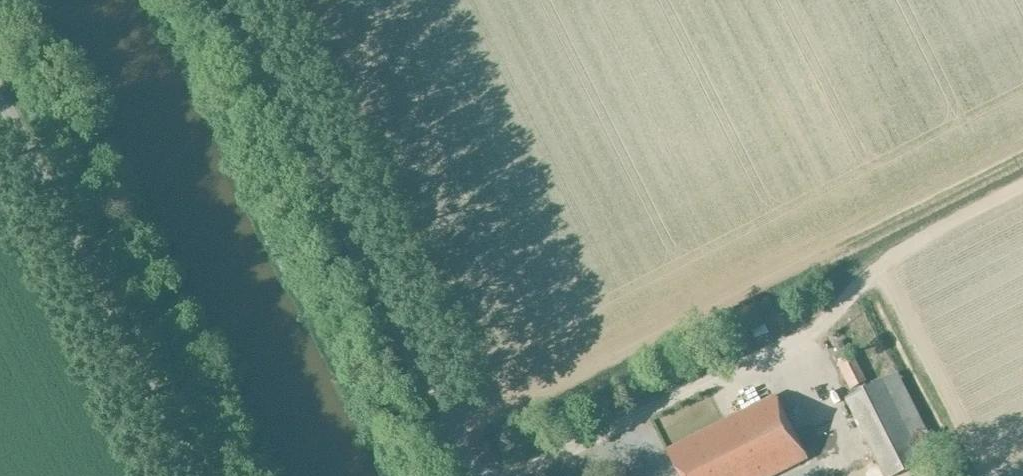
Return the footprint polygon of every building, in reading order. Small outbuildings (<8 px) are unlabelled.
[(837,364),(850,390),(867,382),(854,356),(837,364)] [(882,475),(897,475),(939,455),(898,373),(870,387),(853,395),(844,400),(882,475)] [(806,459),(776,398),(668,452),(680,475),(774,475),(806,459)] [(856,475),(865,475),(870,473),(861,458),(850,465),(856,475)]
